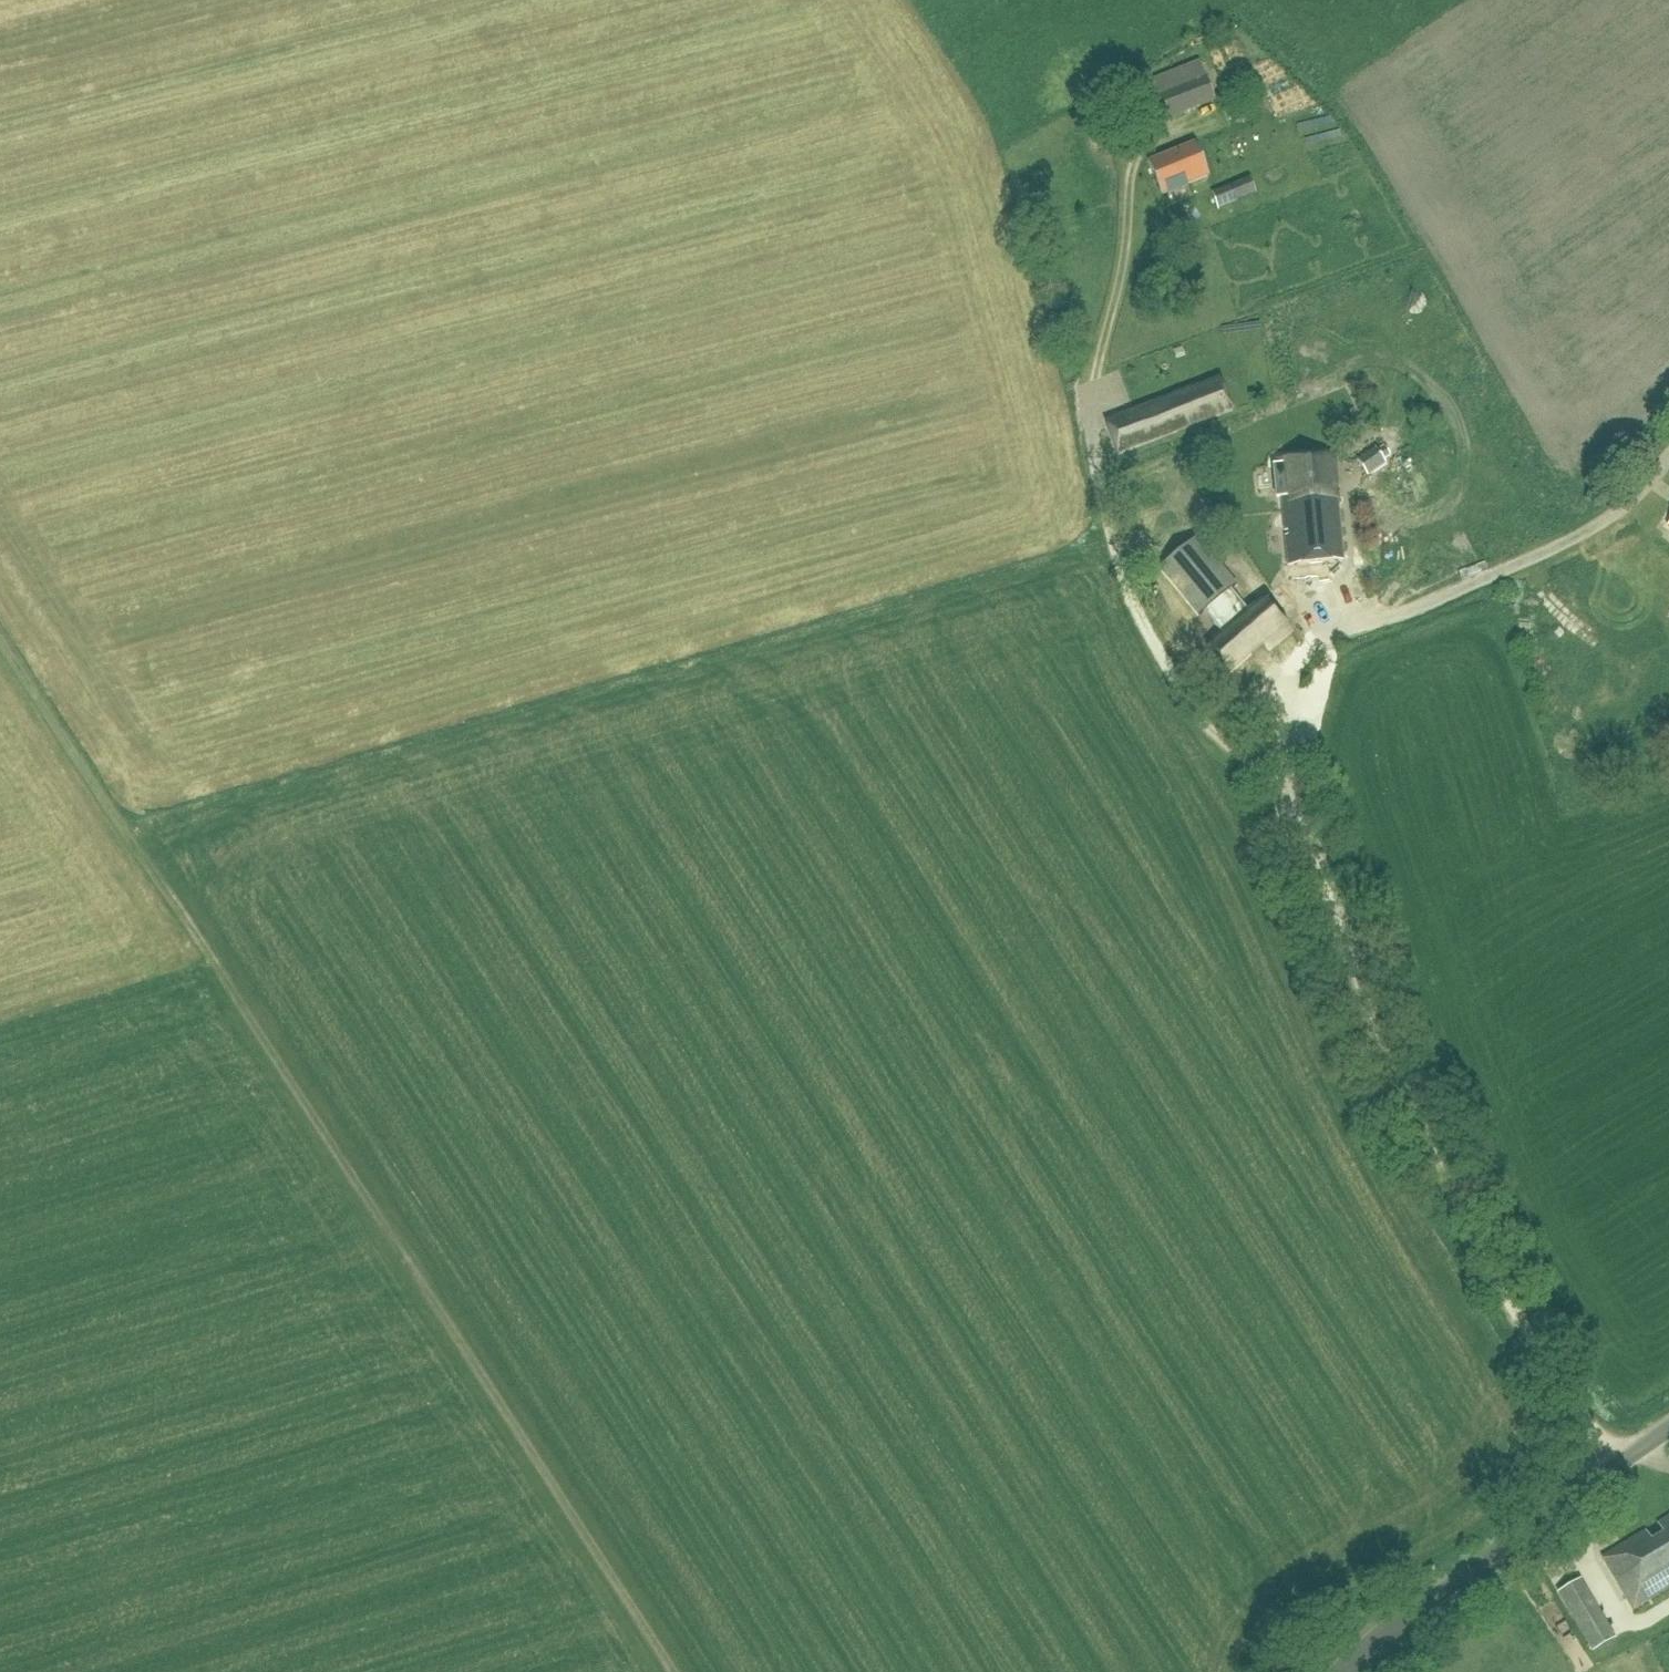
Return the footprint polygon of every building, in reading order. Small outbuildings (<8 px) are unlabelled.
[(1216,98),(1207,78),(1163,98),(1172,119),(1216,98)] [(1213,180),(1198,148),(1153,169),(1168,201),(1213,180)] [(1221,196),(1228,210),(1246,201),(1239,187),(1221,196)] [(1107,428),(1117,456),(1175,434),(1175,433),(1232,412),(1221,384),(1107,428)] [(1388,458),(1382,449),(1377,453),(1374,449),(1356,460),(1367,476),(1384,465),(1382,462),(1388,458)] [(1246,570),(1343,561),(1337,494),(1336,494),(1332,455),(1271,461),(1275,500),(1240,503),(1246,570)] [(1278,591),(1265,601),(1258,593),(1247,602),(1196,539),(1160,569),(1218,640),(1208,648),(1227,672),(1261,644),(1266,650),(1289,632),(1284,626),(1297,616),(1278,591)] [(1656,1523),(1661,1531),(1650,1538),(1645,1530),(1601,1557),(1631,1610),(1668,1588),(1668,1515),(1656,1523)] [(1592,1653),(1592,1652),(1615,1639),(1581,1580),(1557,1594),(1592,1653)]
